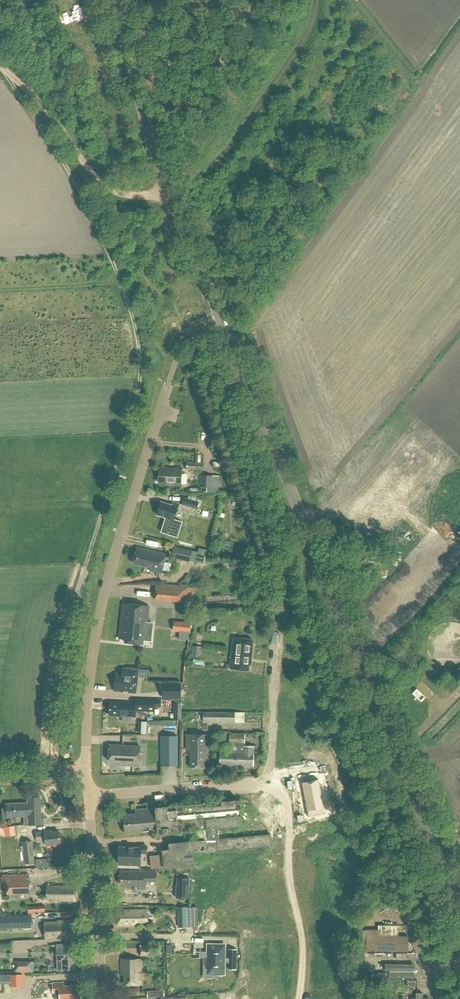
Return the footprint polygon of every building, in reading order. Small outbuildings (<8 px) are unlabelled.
[(158,482),(166,482),(166,485),(181,485),(182,469),(159,467),(158,482)] [(202,475),(201,487),(212,487),(212,492),(218,492),(218,488),(219,481),(216,481),(212,480),(213,476),(202,475)] [(180,504),(196,509),(199,498),(188,495),(187,498),(182,497),(180,504)] [(178,504),(173,502),(172,506),(161,502),(157,515),(173,521),(178,504)] [(150,572),(161,574),(165,555),(137,548),(133,564),(151,568),(150,572)] [(189,563),(189,562),(202,566),(206,551),(198,549),(197,553),(176,548),(173,560),(189,563)] [(153,600),(192,604),(194,587),(154,584),(153,600)] [(243,593),(244,599),(255,599),(255,590),(254,590),(254,589),(246,589),(247,593),(243,593)] [(123,604),(119,637),(123,637),(122,643),(142,645),(142,637),(151,638),(152,629),(150,629),(150,623),(147,623),(148,607),(123,604)] [(190,633),(191,623),(175,621),(174,632),(190,633)] [(228,657),(227,670),(245,672),(246,665),(248,666),(250,641),(232,639),(229,657),(228,657)] [(129,693),(135,693),(137,676),(138,670),(122,669),(122,674),(115,674),(114,691),(124,692),(124,690),(130,691),(129,693)] [(163,684),(163,698),(181,698),(181,684),(163,684)] [(110,703),(109,716),(123,716),(122,722),(132,722),(132,717),(135,717),(136,711),(154,712),(155,707),(160,707),(161,701),(138,700),(138,704),(110,703)] [(239,720),(248,720),(248,710),(239,710),(239,720)] [(201,712),(201,722),(233,723),(233,713),(201,712)] [(220,746),(219,765),(236,766),(237,754),(237,735),(230,734),(230,746),(220,746)] [(206,757),(207,735),(184,735),(184,749),(189,749),(189,768),(204,768),(204,765),(204,757),(206,757)] [(237,754),(236,766),(253,766),(254,747),(244,747),(244,735),(237,735),(237,754)] [(158,766),(175,766),(176,736),(159,736),(158,766)] [(118,762),(118,765),(139,766),(140,747),(109,745),(108,762),(118,762)] [(320,779),(302,783),(309,817),(326,814),(320,779)] [(29,816),(30,825),(44,824),(44,818),(41,818),(40,798),(28,798),(28,803),(7,804),(7,817),(29,816)] [(243,810),(198,814),(201,840),(273,833),(270,804),(254,805),(254,803),(253,803),(253,805),(248,806),(247,805),(244,805),(244,804),(243,804),(243,810)] [(136,814),(124,815),(125,834),(159,830),(157,808),(148,808),(135,809),(136,814)] [(5,827),(5,832),(9,832),(9,836),(16,835),(15,826),(5,827)] [(37,841),(45,840),(46,845),(61,844),(60,831),(53,832),(53,831),(45,831),(45,832),(37,833),(37,841)] [(23,842),(26,864),(35,863),(32,841),(23,842)] [(120,847),(119,865),(141,865),(141,853),(147,853),(147,846),(141,846),(141,847),(120,847)] [(151,869),(158,868),(159,873),(164,872),(162,855),(150,856),(151,869)] [(120,871),(119,884),(123,884),(123,888),(132,888),(132,885),(138,885),(138,888),(146,888),(146,881),(157,882),(157,872),(147,871),(120,871)] [(3,875),(4,892),(30,891),(29,874),(3,875)] [(175,897),(188,898),(189,878),(176,877),(175,897)] [(46,886),(46,898),(59,898),(59,901),(75,901),(76,885),(59,885),(59,886),(46,886)] [(411,905),(409,900),(398,904),(400,910),(411,905)] [(189,907),(179,907),(179,927),(189,927),(189,907)] [(118,911),(118,925),(136,925),(136,922),(148,922),(147,910),(118,911)] [(31,916),(0,916),(1,929),(32,928),(31,916)] [(61,937),(61,938),(77,938),(77,921),(59,921),(58,922),(45,923),(45,937),(61,937)] [(378,929),(367,929),(367,951),(409,951),(409,936),(404,936),(404,925),(378,925),(378,929)] [(56,944),(57,971),(64,970),(75,969),(74,944),(56,944)] [(208,957),(207,974),(225,974),(225,962),(229,962),(229,969),(237,969),(237,949),(229,949),(229,958),(225,958),(225,945),(208,945),(208,952),(208,957)] [(140,947),(140,955),(153,955),(152,947),(140,947)] [(141,959),(121,959),(121,975),(125,975),(125,985),(141,985),(141,975),(141,959)] [(33,961),(14,961),(15,972),(33,972),(33,961)] [(264,981),(260,964),(251,966),(255,983),(264,981)] [(10,976),(10,988),(24,987),(23,975),(10,976)] [(53,983),(54,993),(55,993),(56,998),(81,998),(80,985),(64,986),(64,982),(53,983)]
